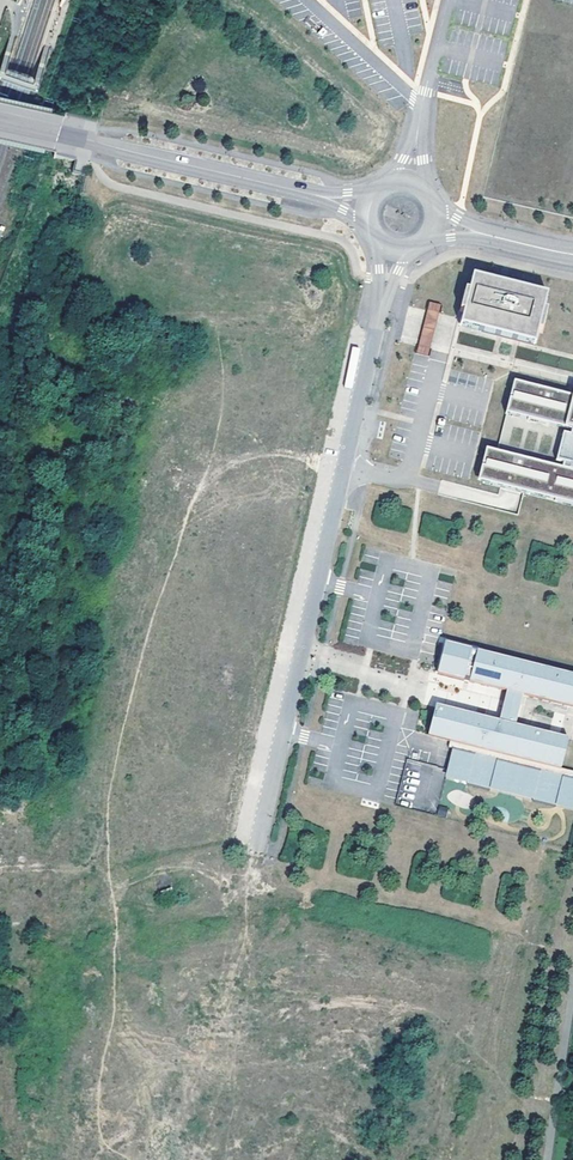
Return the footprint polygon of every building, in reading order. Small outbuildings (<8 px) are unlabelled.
[(546,297),(473,278),(469,293),(466,292),(461,311),(464,312),(484,317),(480,332),(499,336),(516,341),(534,345),(537,331),(541,331),(546,312),(542,311),(546,297)] [(429,301),(416,353),(428,356),(441,304),(429,301)] [(461,327),(480,332),(484,317),(464,312),(461,327)] [(483,482),(572,505),(572,395),(572,399),(513,384),(495,454),(491,453),(483,482)] [(470,682),(490,687),(507,691),(515,693),(523,695),(572,708),(572,676),(478,652),(470,682)] [(515,693),(507,691),(502,707),(499,723),(506,725),(515,727),(519,711),(523,695),(515,693)] [(436,707),(429,736),(450,741),(448,748),(452,749),(447,773),(469,778),(467,784),(490,790),(491,784),(534,795),(532,801),(556,806),(558,801),(572,804),(572,779),(572,777),(572,772),(559,769),(567,740),(515,727),(506,725),(499,723),(436,707)] [(439,806),(437,814),(445,817),(447,808),(439,806)]
